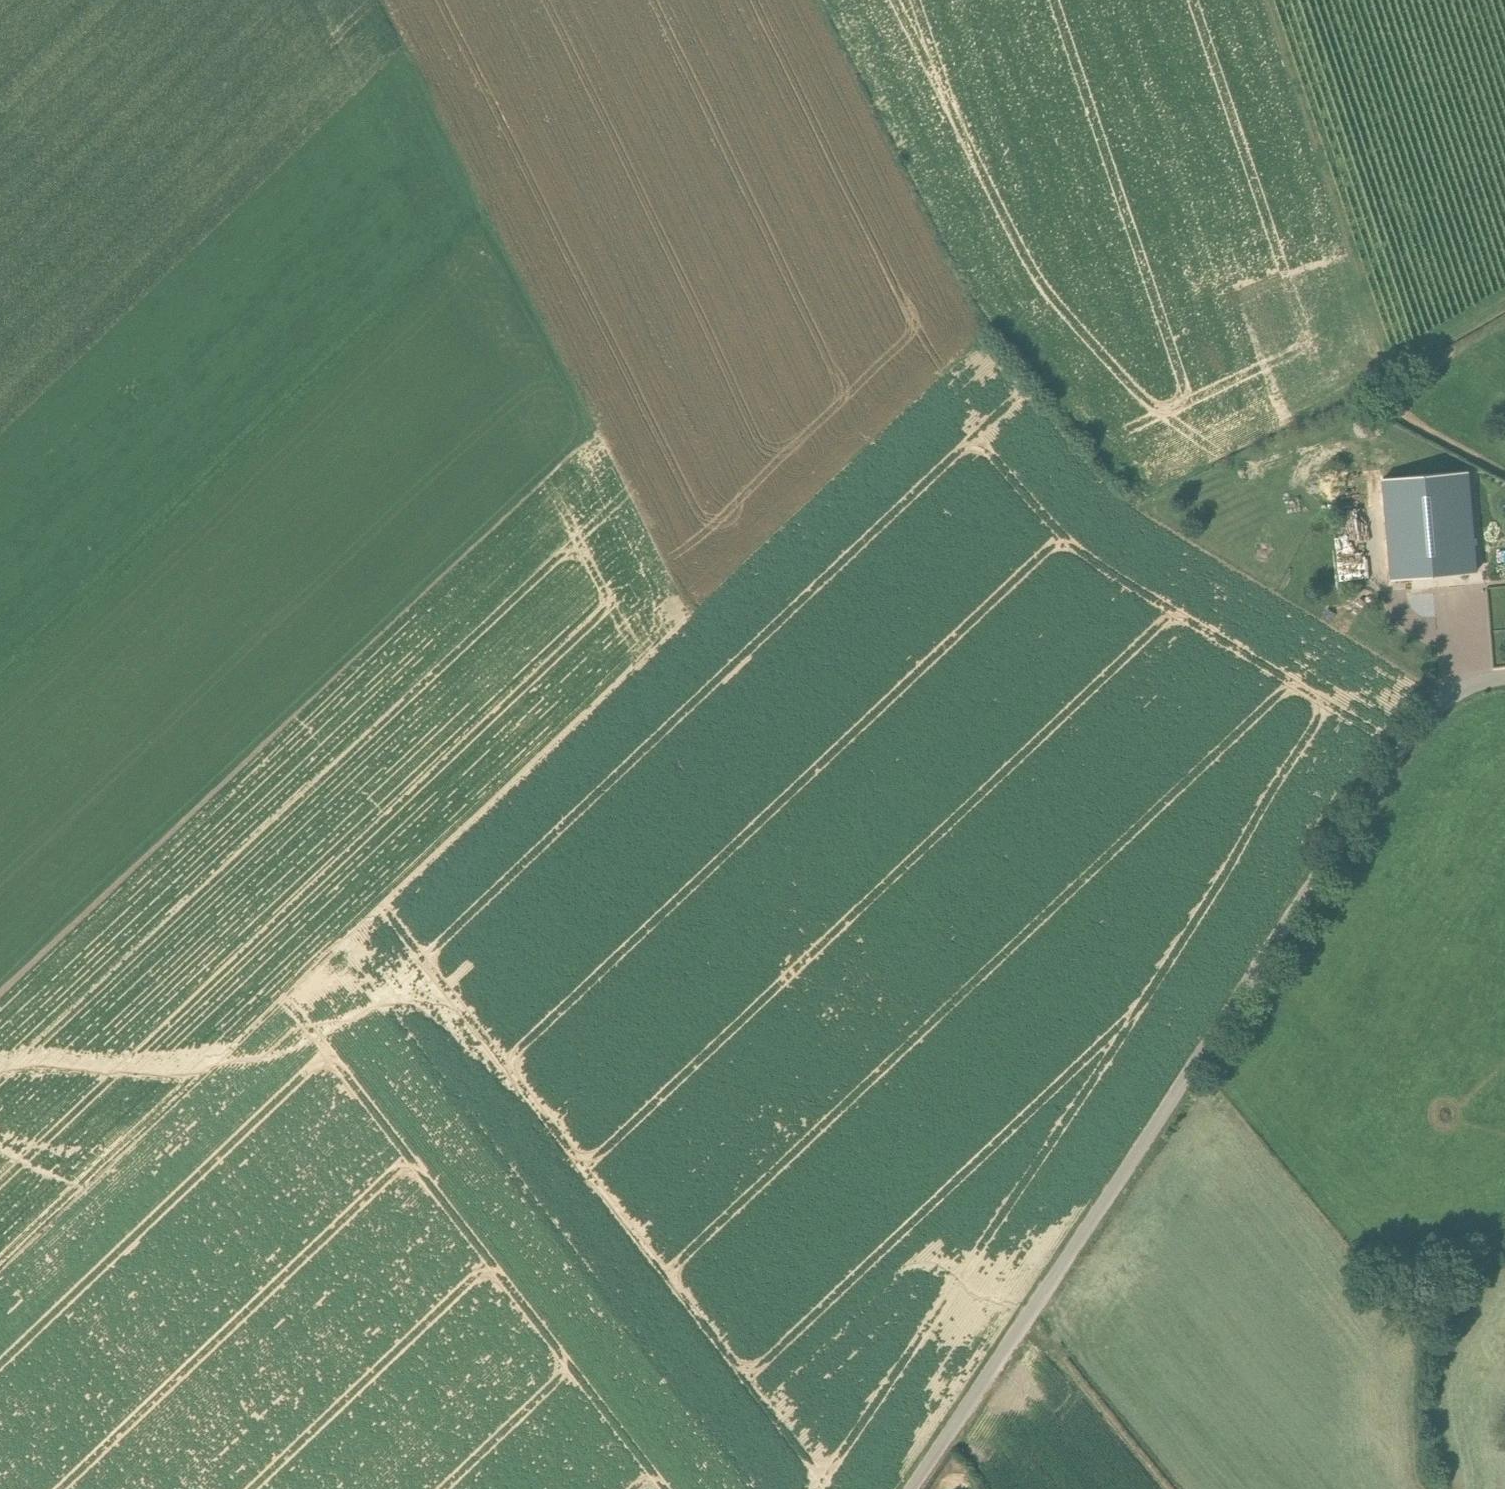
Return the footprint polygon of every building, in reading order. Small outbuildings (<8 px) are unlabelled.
[(1391,488),(1398,591),(1450,586),(1450,585),(1466,583),(1466,584),(1486,583),(1477,481),(1391,488)]
